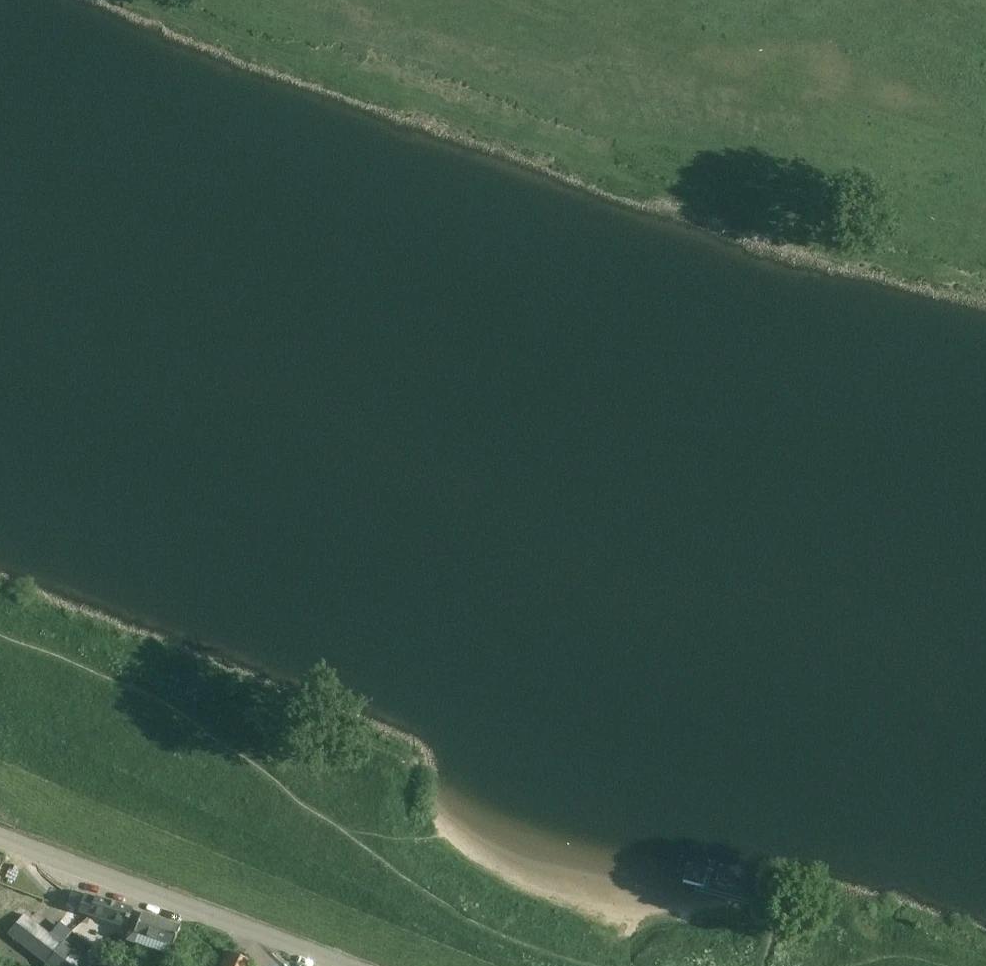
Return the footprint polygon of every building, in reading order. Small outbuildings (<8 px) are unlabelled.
[(687,866),(683,884),(696,887),(703,889),(708,871),(687,866)] [(13,885),(7,895),(29,907),(34,897),(13,885)] [(126,928),(132,910),(96,898),(95,899),(85,896),(79,913),(126,928)] [(180,927),(142,913),(135,932),(174,946),(180,927)] [(24,915),(8,935),(24,947),(46,965),(61,944),(24,915)] [(63,942),(62,945),(61,944),(46,965),(45,965),(93,965),(63,942)] [(228,951),(221,965),(251,965),(253,962),(228,951)]
